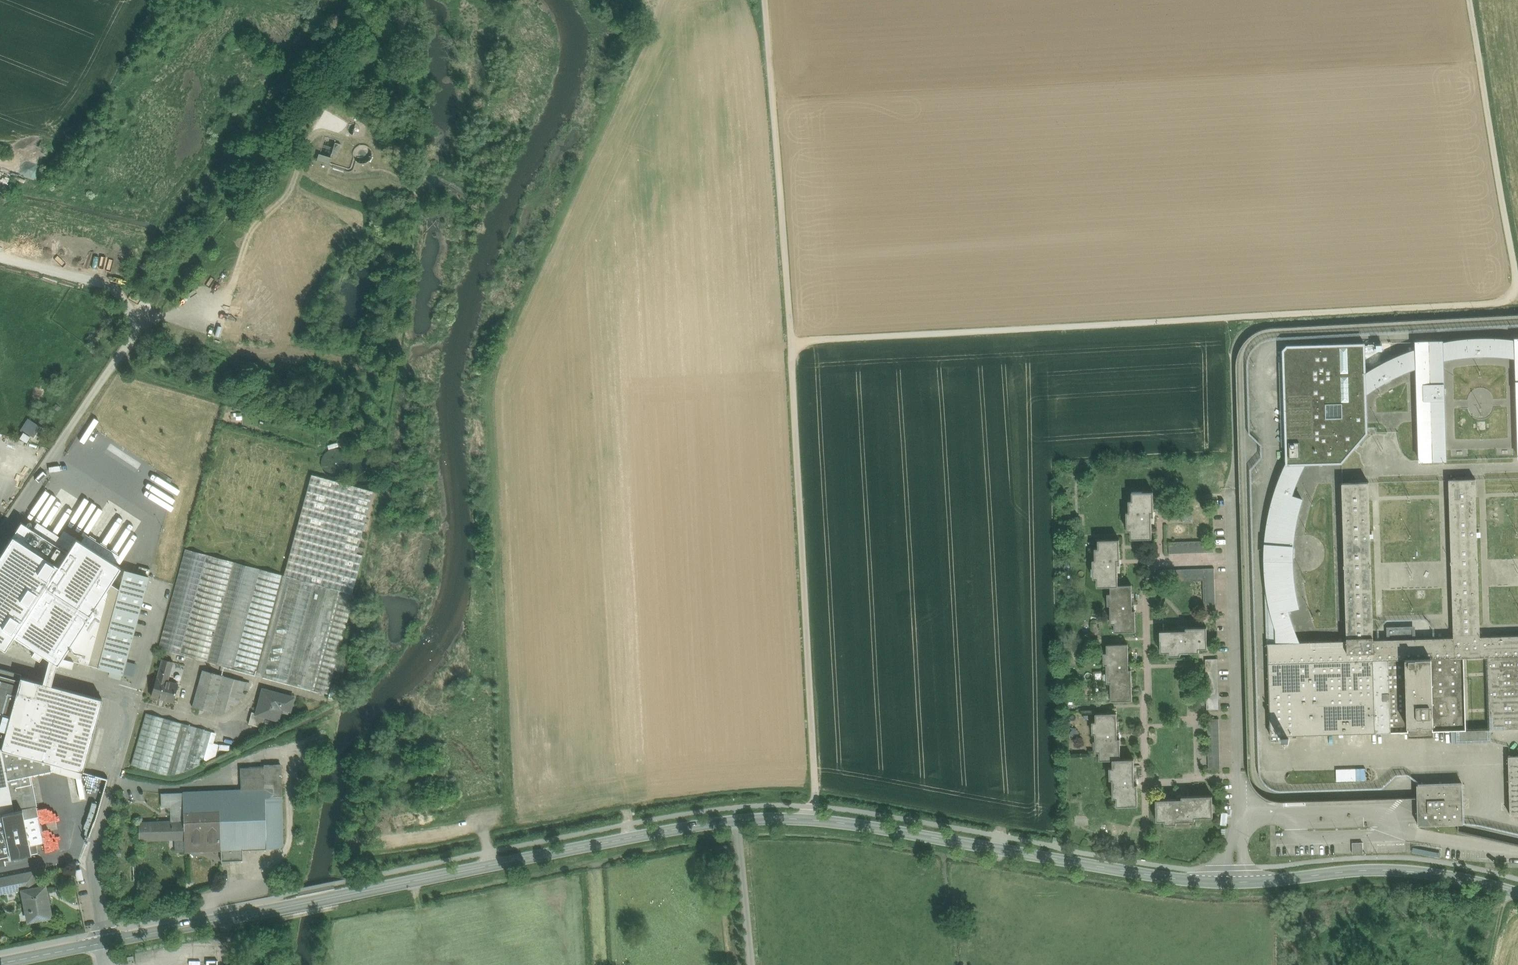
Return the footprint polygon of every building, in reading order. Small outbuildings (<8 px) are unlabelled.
[(340,144),(334,142),(331,153),(337,155),(340,144)] [(330,156),(318,153),(316,160),(327,163),(330,156)] [(1463,345),(1447,348),(1448,366),(1463,363),(1482,362),(1498,362),(1517,363),(1516,346),(1498,344),(1481,343),(1463,345)] [(1447,345),(1416,346),(1416,354),(1417,375),(1420,469),(1451,468),(1448,366),(1447,348),(1447,345)] [(1370,349),(1286,350),(1288,470),(1288,471),(1308,471),(1346,469),(1371,438),(1371,400),(1370,376),(1370,349)] [(1378,371),(1370,376),(1371,400),(1378,394),(1393,385),(1405,379),(1417,375),(1416,354),(1408,357),(1397,362),(1387,366),(1378,371)] [(41,426),(32,420),(21,437),(27,441),(31,435),(34,437),(41,426)] [(13,468),(5,466),(3,474),(10,477),(13,468)] [(1266,567),(1269,644),(1302,643),(1300,641),(1298,635),(1294,625),(1292,618),(1303,615),(1302,610),(1299,594),(1297,574),(1297,560),(1299,545),(1301,530),(1304,516),(1308,505),(1297,500),(1301,489),(1304,480),(1308,471),(1288,471),(1288,470),(1284,475),(1277,495),(1271,516),(1267,541),(1266,567)] [(284,575),(185,549),(158,648),(328,695),(355,595),(352,594),(363,555),(357,553),(373,491),(311,474),(284,575)] [(1450,482),(1455,638),(1419,639),(1418,628),(1389,629),(1389,640),(1376,640),(1372,485),(1344,486),(1348,642),(1302,643),(1269,644),(1272,739),(1458,733),(1458,745),(1494,744),(1493,731),(1517,731),(1517,638),(1483,639),(1479,481),(1450,482)] [(44,502),(51,492),(47,490),(40,500),(44,502)] [(1154,490),(1131,490),(1132,499),(1128,499),(1129,511),(1123,511),(1124,530),(1129,530),(1129,539),(1151,538),(1150,513),(1155,513),(1154,490)] [(1407,516),(1394,516),(1394,526),(1407,526),(1407,516)] [(5,647),(14,635),(35,649),(32,653),(40,659),(43,655),(54,662),(61,652),(111,578),(123,560),(81,531),(70,547),(24,517),(0,553),(0,644),(5,647)] [(1393,528),(1393,543),(1406,543),(1406,528),(1393,528)] [(1120,539),(1097,539),(1097,548),(1094,548),(1094,560),(1091,560),(1092,577),(1096,577),(1096,585),(1109,585),(1117,585),(1117,562),(1120,562),(1120,539)] [(1215,541),(1169,542),(1170,555),(1215,553),(1215,541)] [(1409,612),(1407,548),(1394,549),(1396,613),(1409,612)] [(151,573),(126,566),(121,583),(97,666),(122,674),(151,573)] [(1215,567),(1159,569),(1159,584),(1201,583),(1202,614),(1216,614),(1215,567)] [(73,661),(97,666),(121,583),(111,578),(61,652),(58,663),(72,668),(73,661)] [(1117,585),(1109,585),(1109,593),(1105,594),(1105,606),(1109,605),(1109,623),(1113,623),(1114,632),(1137,632),(1137,609),(1133,609),(1133,585),(1117,585)] [(1419,611),(1429,611),(1428,599),(1419,599),(1419,611)] [(1185,630),(1159,631),(1159,650),(1167,650),(1167,656),(1181,656),(1181,653),(1199,653),(1199,649),(1207,649),(1207,627),(1184,627),(1185,630)] [(1129,644),(1105,645),(1106,653),(1102,653),(1102,664),(1106,664),(1106,684),(1109,684),(1110,701),(1134,700),(1133,669),(1129,669),(1129,644)] [(173,662),(162,659),(157,678),(156,678),(151,696),(173,702),(178,684),(168,681),(173,662)] [(1218,659),(1204,659),(1206,710),(1220,709),(1218,659)] [(10,671),(0,669),(0,675),(8,677),(10,671)] [(246,682),(203,670),(192,707),(221,715),(240,701),(246,682)] [(1,748),(2,749),(21,677),(22,675),(10,671),(8,677),(0,675),(0,748),(1,748)] [(50,762),(83,771),(102,699),(21,677),(2,749),(50,762)] [(293,698),(263,690),(257,713),(257,714),(265,716),(278,720),(281,708),(290,710),(293,698)] [(257,713),(252,712),(249,724),(262,728),(265,716),(257,714),(257,713)] [(1116,712),(1093,713),(1093,723),(1090,723),(1090,734),(1093,734),(1094,753),(1097,752),(1097,759),(1112,759),(1121,758),(1121,736),(1116,737),(1116,712)] [(211,732),(146,713),(131,765),(167,775),(184,772),(202,763),(211,732)] [(1259,722),(1259,714),(1251,714),(1251,718),(1253,718),(1253,722),(1259,722)] [(1220,719),(1206,719),(1206,771),(1220,770),(1220,719)] [(1,748),(0,748),(0,865),(6,864),(5,859),(38,852),(36,842),(44,840),(36,805),(14,810),(7,780),(1,748)] [(2,749),(1,748),(7,780),(30,775),(52,771),(50,762),(2,749)] [(1510,756),(1512,820),(1517,820),(1517,756),(1510,756)] [(1121,758),(1112,759),(1113,766),(1108,766),(1109,781),(1113,780),(1113,799),(1117,799),(1117,807),(1140,807),(1140,782),(1136,782),(1135,758),(1121,758)] [(81,778),(83,771),(50,762),(52,771),(81,778)] [(242,790),(182,793),(183,815),(218,814),(220,852),(220,862),(240,861),(240,851),(279,849),(283,845),(280,765),(264,766),(264,767),(241,768),(242,790)] [(1366,767),(1317,769),(1317,781),(1367,779),(1366,767)] [(1467,788),(1420,789),(1420,804),(1420,832),(1461,832),(1468,832),(1467,788)] [(171,822),(139,823),(140,840),(176,839),(176,840),(184,840),(183,815),(182,793),(161,794),(162,807),(170,807),(171,822)] [(1180,800),(1156,800),(1156,821),(1164,821),(1164,823),(1175,823),(1175,821),(1193,820),(1193,816),(1213,816),(1213,795),(1179,796),(1180,800)] [(185,853),(220,852),(218,814),(183,815),(184,840),(185,852),(185,853)] [(176,852),(185,852),(184,840),(176,840),(176,852)] [(1363,852),(1363,841),(1352,841),(1352,853),(1363,852)] [(0,878),(0,893),(24,888),(25,890),(38,887),(35,871),(0,878)] [(38,887),(25,890),(29,910),(32,910),(34,919),(31,920),(51,916),(45,886),(38,887)]
